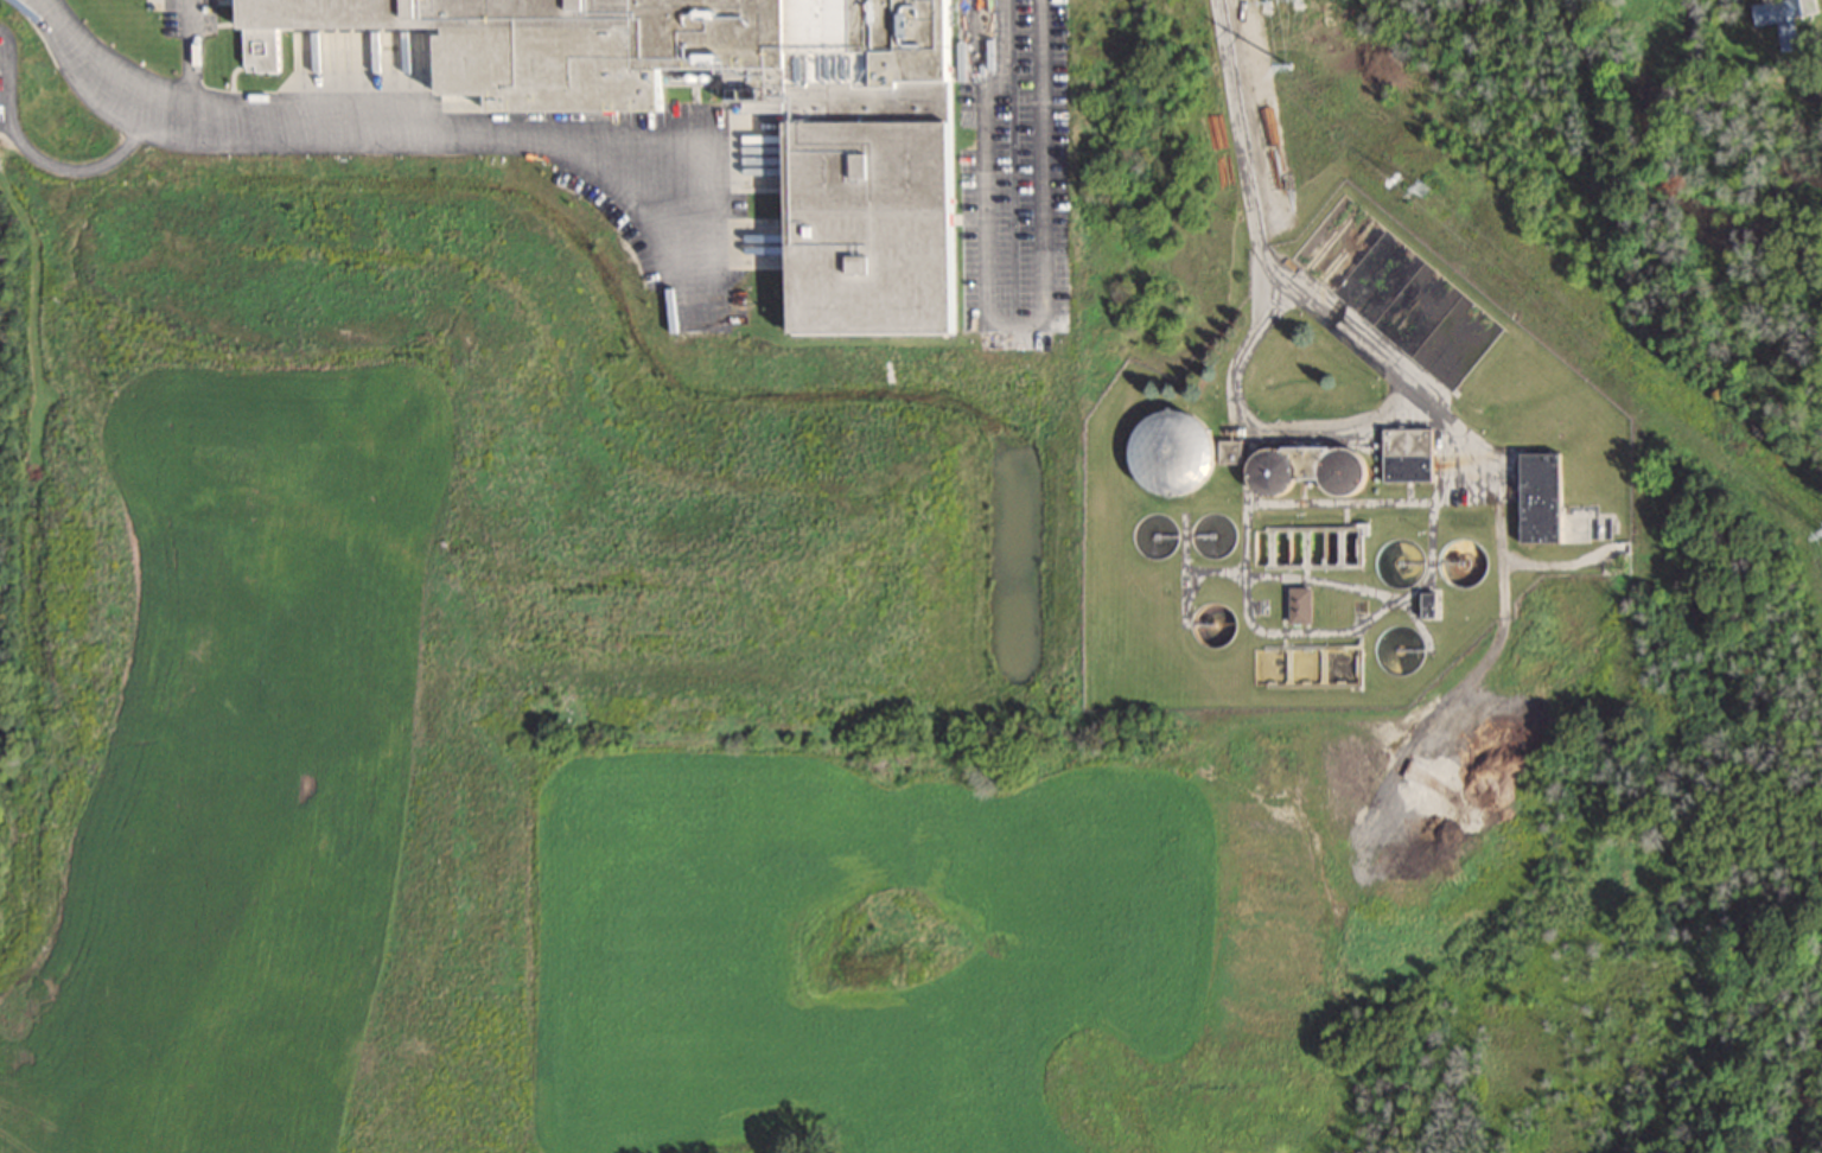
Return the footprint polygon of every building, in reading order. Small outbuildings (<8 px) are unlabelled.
[(965,82),(967,82),(967,0),(429,0),(429,27),(642,28),(642,69),(722,69),(722,101),(787,101),(786,212),(964,213),(965,82)] [(1818,14),(1818,0),(1801,0),(1801,14),(1818,14)] [(1759,5),(1761,24),(1781,21),(1785,51),(1802,49),(1798,16),(1790,17),(1788,1),(1759,5)] [(1338,193),(1285,261),(1450,391),(1503,323),(1338,193)] [(1140,488),(1199,491),(1202,413),(1142,411),(1140,488)] [(1384,429),(1384,482),(1435,482),(1435,429),(1384,429)] [(1361,568),(1362,522),(1343,522),(1344,497),(1362,497),(1362,448),(1253,447),(1253,496),(1288,497),(1288,526),(1250,525),(1250,567),(1361,568)] [(1523,454),(1525,544),(1567,543),(1565,454),(1523,454)] [(1314,587),(1290,587),(1290,623),(1314,623),(1314,587)] [(1439,618),(1439,595),(1426,595),(1426,618),(1439,618)]
